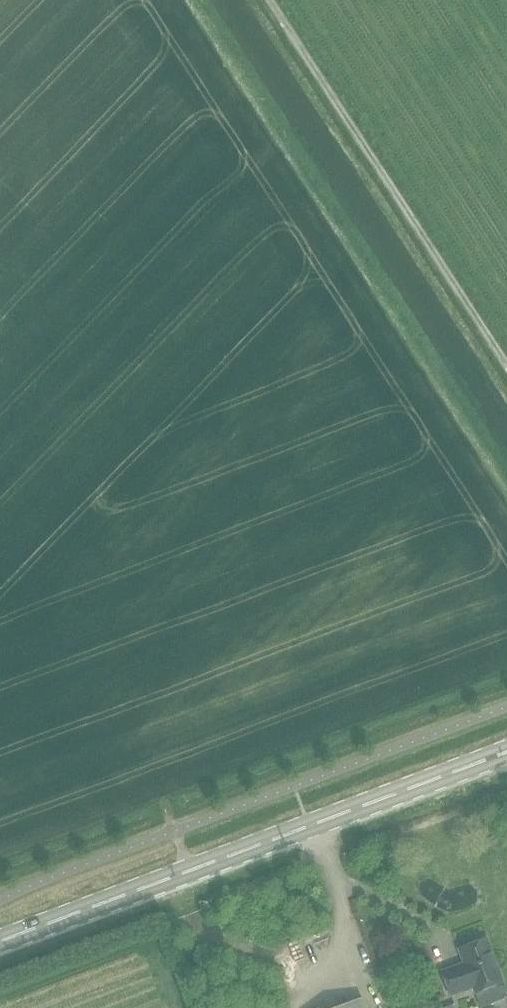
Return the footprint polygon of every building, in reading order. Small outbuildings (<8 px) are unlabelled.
[(441,971),(450,996),(473,987),(480,1007),(506,997),(506,993),(487,938),(458,949),(465,967),(459,969),(458,965),(441,971)] [(362,997),(333,1007),(366,1007),(362,997)]
